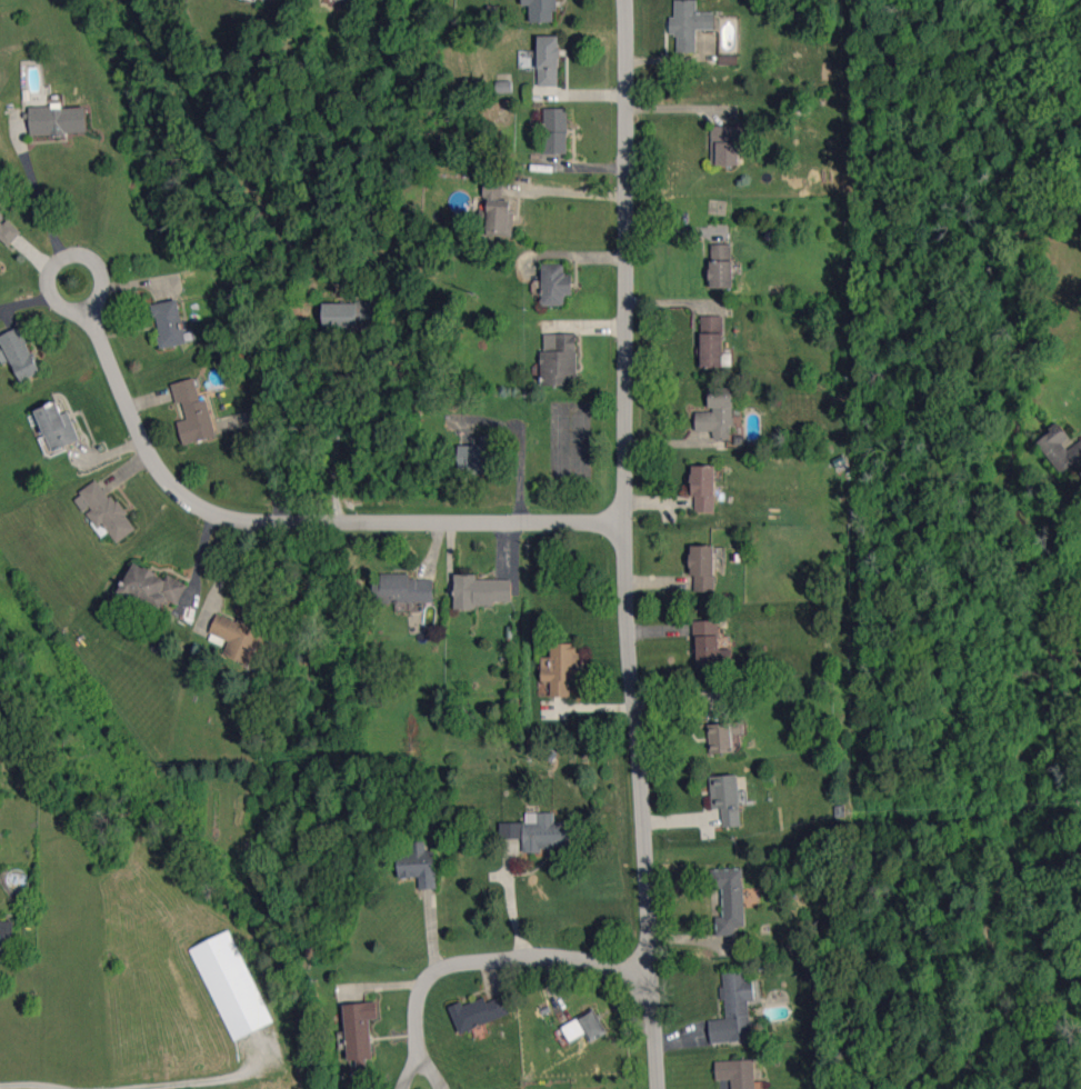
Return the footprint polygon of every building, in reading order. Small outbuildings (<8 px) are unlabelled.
[(530,5),(530,22),(554,21),(553,12),(557,11),(557,0),(522,0),(523,5),(530,5)] [(675,17),(670,17),(670,35),(677,34),(678,53),(697,52),(697,30),(715,29),(715,12),(697,12),(697,0),(675,0),(675,17)] [(559,86),(559,36),(537,36),(537,50),(519,50),(519,67),(538,67),(538,86),(559,86)] [(29,108),(30,135),(87,133),(86,106),(29,108)] [(568,108),(545,107),(545,153),(567,153),(568,108)] [(711,164),(739,165),(740,126),(712,125),(711,164)] [(503,179),(484,178),(483,199),(488,199),(487,232),(511,233),(512,200),(502,200),(503,179)] [(22,231),(5,217),(10,212),(0,204),(0,239),(9,247),(22,231)] [(711,288),(734,288),(733,244),(710,244),(711,288)] [(564,263),(542,263),(542,305),(565,305),(565,294),(572,294),(572,273),(564,273),(564,263)] [(153,304),(161,348),(187,343),(178,299),(153,304)] [(358,331),(358,320),(374,321),(374,303),(324,301),(323,330),(358,331)] [(701,367),(723,367),(724,316),(702,315),(701,367)] [(4,349),(0,351),(0,359),(2,363),(9,359),(20,381),(40,371),(19,326),(0,336),(0,341),(4,349)] [(576,333),(544,334),(545,350),(541,350),(541,385),(577,384),(576,333)] [(184,444),(218,435),(208,396),(201,398),(195,378),(172,384),(177,404),(183,402),(187,419),(178,421),(184,444)] [(733,388),(709,387),(708,411),(696,410),(696,431),(713,431),(713,439),(732,440),(733,388)] [(68,411),(62,413),(57,401),(36,410),(53,452),(80,440),(68,411)] [(1061,473),(1075,463),(1078,467),(1080,465),(1080,440),(1068,450),(1063,442),(1069,438),(1059,424),(1037,441),(1061,473)] [(716,512),(715,465),(693,465),(694,512),(716,512)] [(136,529),(99,479),(73,497),(84,514),(85,513),(102,536),(109,531),(117,543),(136,529)] [(715,546),(692,546),(693,591),(716,591),(715,546)] [(162,610),(167,599),(178,604),(188,583),(168,574),(166,577),(133,562),(119,591),(162,610)] [(410,573),(381,574),(381,580),(373,581),(374,603),(433,602),(433,579),(410,579),(410,573)] [(511,579),(476,578),(476,574),(455,574),(454,607),(494,608),(494,601),(511,601),(511,579)] [(210,633),(229,639),(224,654),(260,666),(266,650),(270,651),(276,633),(262,628),(265,620),(243,613),(241,621),(217,613),(210,633)] [(719,620),(695,621),(697,665),(733,664),(732,649),(720,649),(719,620)] [(570,696),(570,680),(579,680),(579,643),(551,643),(550,657),(540,657),(540,681),(549,681),(549,688),(543,688),(543,695),(570,696)] [(709,723),(710,753),(734,752),(733,723),(709,723)] [(741,826),(739,775),(710,776),(711,808),(722,808),(723,827),(741,826)] [(500,822),(500,839),(523,839),(523,852),(542,852),(542,846),(569,846),(569,822),(554,822),(554,812),(526,812),(526,822),(500,822)] [(435,850),(425,851),(425,841),(412,842),(412,851),(398,852),(399,878),(418,877),(419,889),(436,888),(435,850)] [(717,936),(736,935),(735,927),(745,926),(743,868),(710,869),(711,888),(722,888),(723,916),(716,917),(717,936)] [(16,950),(15,920),(0,920),(0,950),(16,950)] [(231,1041),(272,1024),(232,930),(191,947),(231,1041)] [(710,1043),(752,1039),(748,1000),(755,1000),(753,979),(746,979),(745,968),(721,970),(725,1018),(708,1020),(710,1043)] [(449,1006),(459,1033),(510,1014),(503,995),(486,1002),(484,997),(463,1005),(461,1001),(449,1006)] [(345,1004),(348,1063),(351,1062),(352,1080),(368,1079),(367,1059),(372,1059),(370,1019),(377,1018),(377,1002),(345,1004)] [(586,1033),(590,1042),(608,1033),(595,1009),(562,1027),(569,1041),(586,1033)] [(731,1079),(732,1088),(755,1088),(754,1059),(715,1061),(716,1080),(731,1079)]
